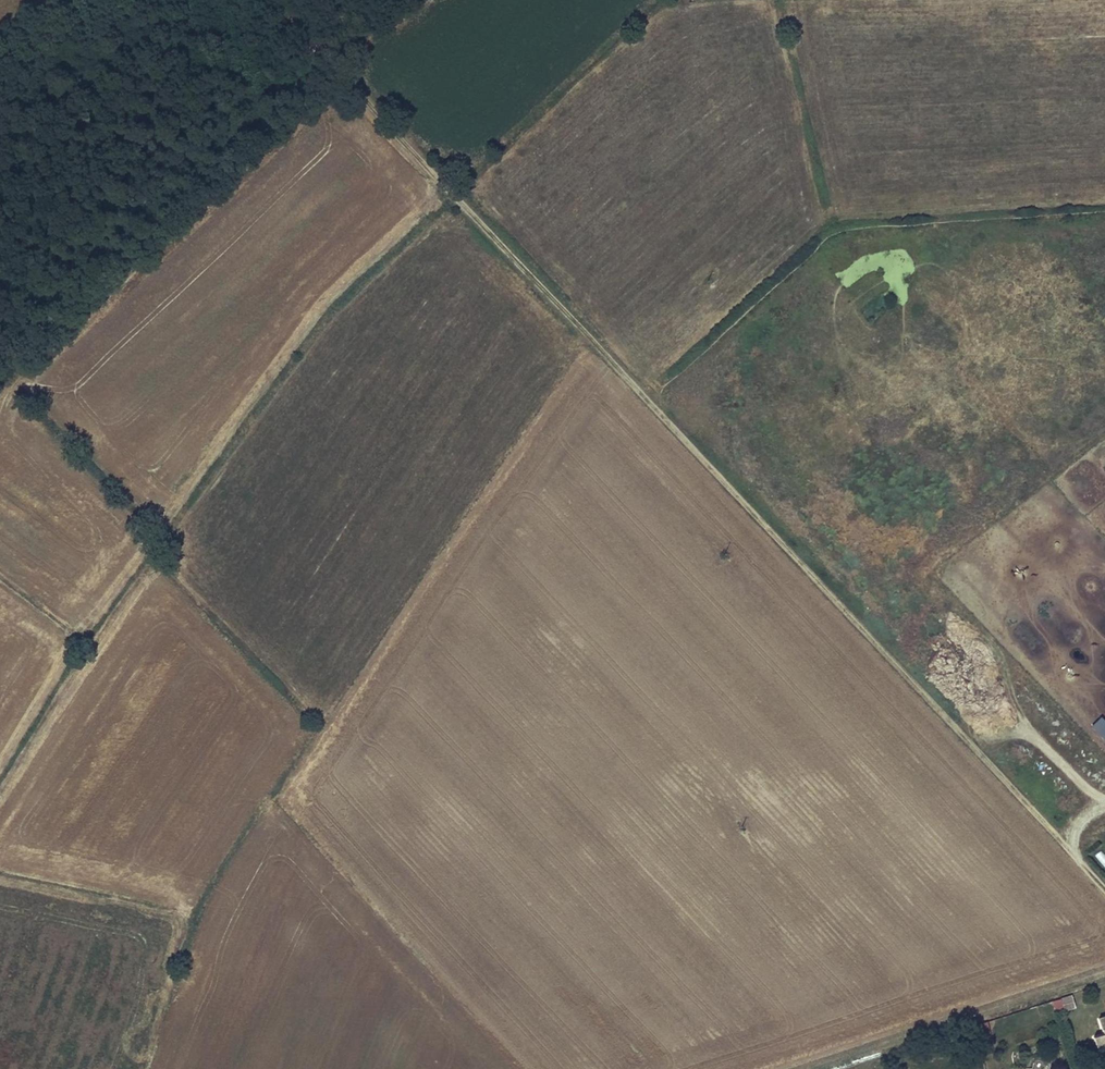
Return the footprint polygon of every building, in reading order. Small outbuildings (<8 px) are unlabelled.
[(1101,715),(1091,726),(1104,739),(1104,719),(1101,715)] [(1065,1009),(1068,1020),(1079,1017),(1077,1006),(1065,1009)] [(1096,1036),(1099,1046),(1104,1044),(1104,1033),(1096,1036)]
